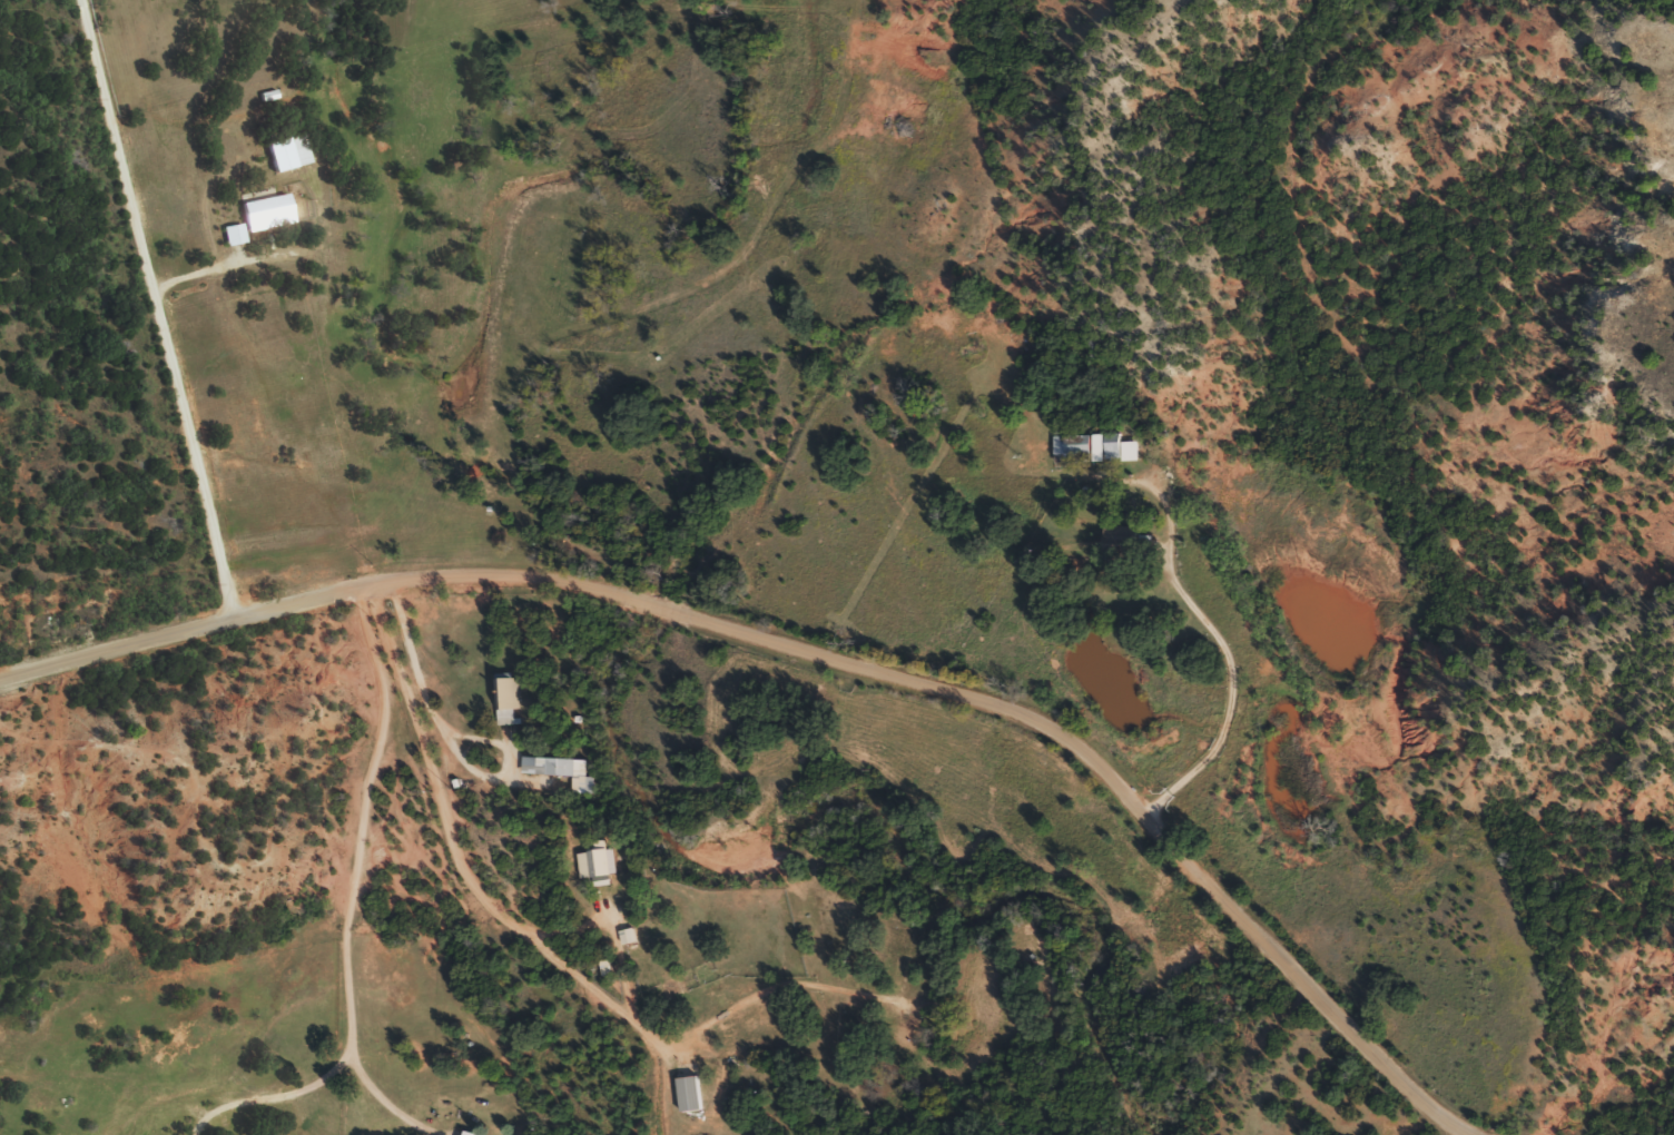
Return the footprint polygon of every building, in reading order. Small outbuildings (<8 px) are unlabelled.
[(310,171),(301,141),(266,153),(275,182),(310,171)] [(294,233),(288,203),(241,211),(247,241),(294,233)] [(246,251),(241,232),(222,236),(226,255),(246,251)] [(1091,444),(1092,471),(1138,469),(1137,450),(1118,451),(1118,443),(1091,444)] [(1054,468),(1089,467),(1088,444),(1053,445),(1054,468)] [(515,684),(493,685),(494,719),(498,719),(499,734),(517,733),(515,684)] [(588,769),(524,766),(523,783),(574,785),(573,802),(594,803),(595,786),(587,786),(588,769)] [(582,889),(619,883),(615,858),(578,863),(582,889)]
